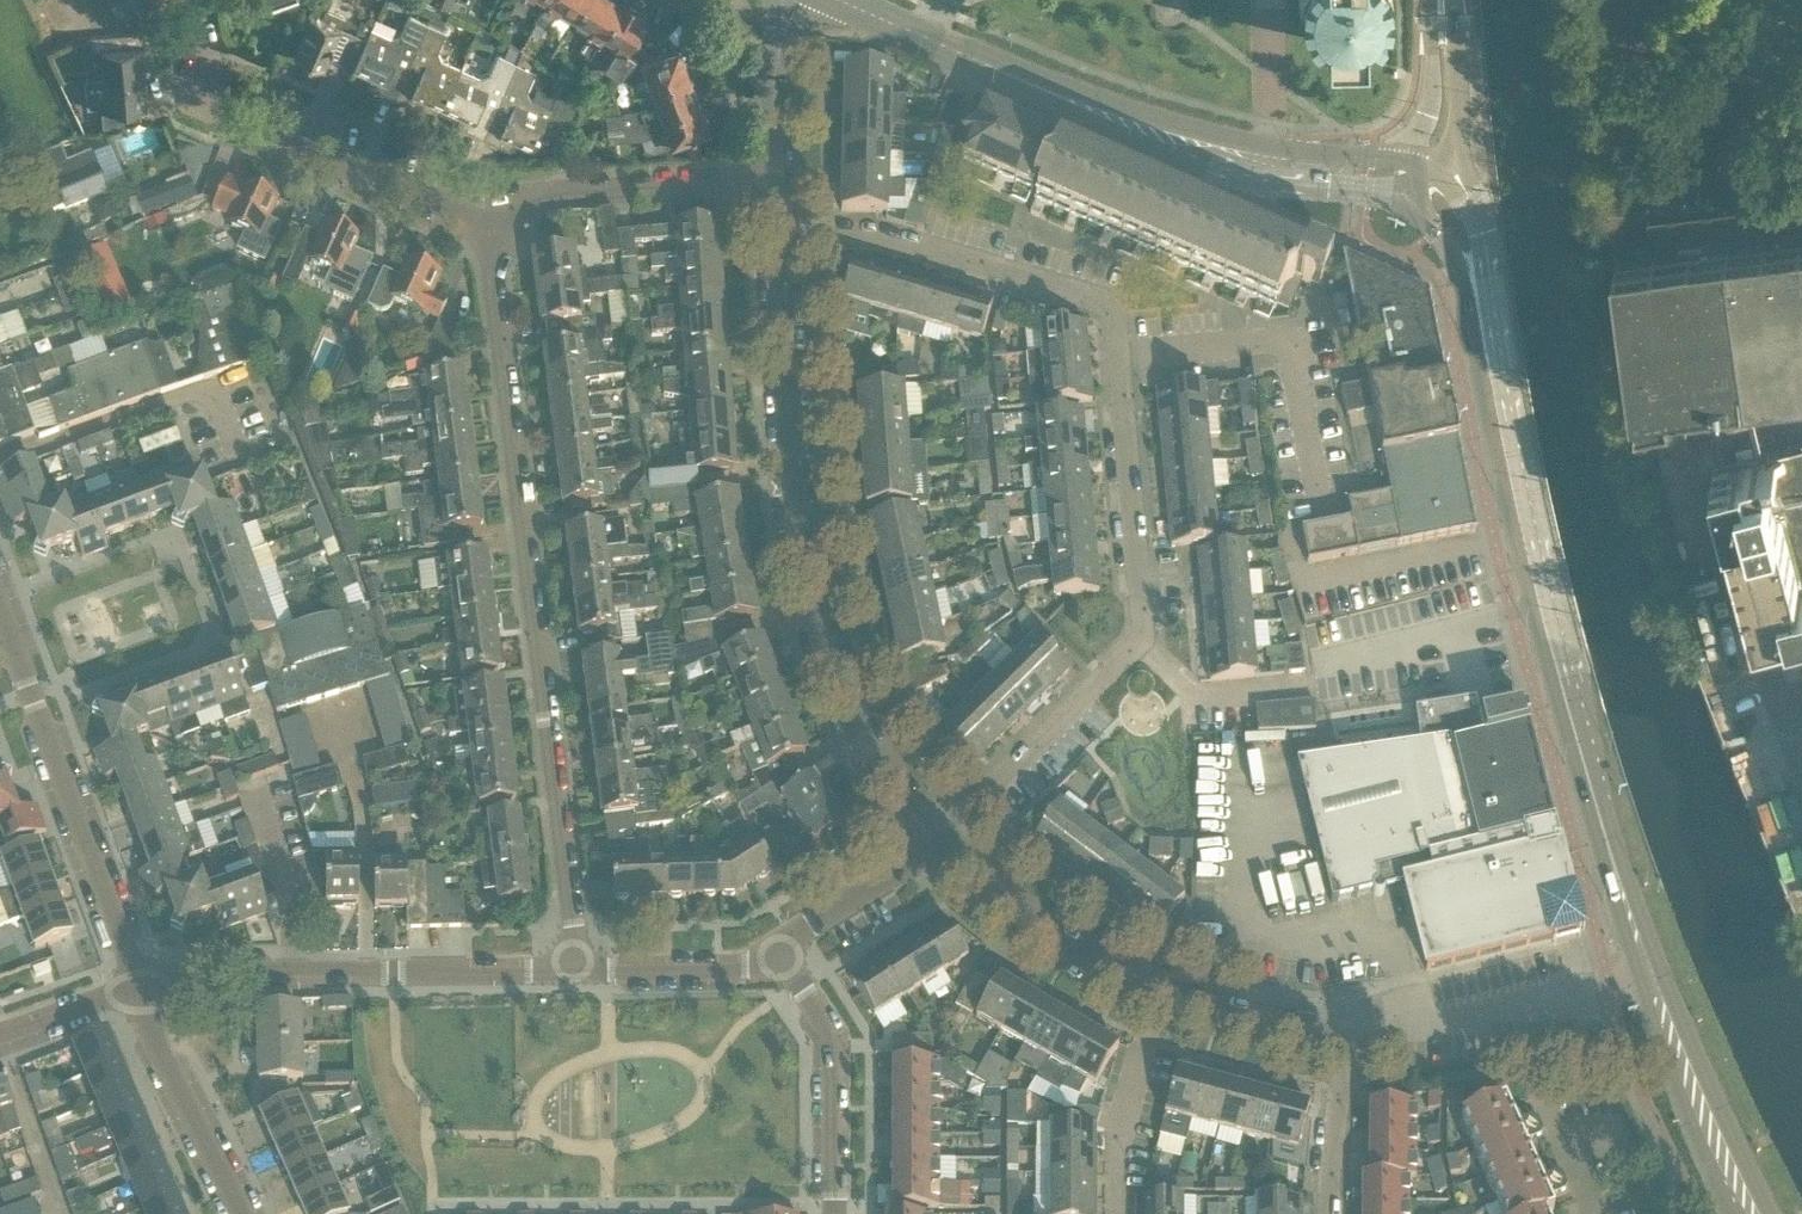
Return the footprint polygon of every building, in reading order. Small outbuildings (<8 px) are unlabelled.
[(154,0),(110,0),(118,18),(154,2),(154,0)] [(346,15),(327,7),(331,0),(323,0),(295,24),(304,29),(295,52),(323,64),(346,15)] [(514,3),(512,6),(522,12),(530,0),(508,0),(514,3)] [(586,0),(549,0),(549,1),(536,22),(547,29),(560,8),(576,18),(586,0)] [(623,0),(586,0),(576,18),(593,28),(580,49),(591,56),(604,35),(603,34),(623,0)] [(628,0),(623,0),(603,34),(604,35),(591,56),(604,65),(622,76),(637,57),(628,52),(636,38),(634,37),(649,13),(628,0)] [(1300,6),(1303,13),(1307,19),(1312,25),(1318,29),(1324,33),(1325,41),(1364,41),(1364,32),(1370,29),(1375,25),(1380,20),(1384,14),(1387,8),(1389,2),(1389,0),(1298,0),(1300,6)] [(442,108),(461,68),(444,61),(439,50),(447,32),(441,29),(448,14),(435,8),(428,23),(394,98),(414,107),(416,102),(423,106),(425,101),(442,108)] [(394,98),(428,23),(410,15),(401,34),(391,37),(372,28),(354,69),(373,78),(371,82),(378,85),(376,90),(394,98)] [(105,75),(103,75),(103,76),(143,73),(152,73),(150,43),(139,44),(138,31),(144,31),(143,29),(90,33),(91,49),(103,48),(105,75)] [(642,61),(647,76),(630,82),(635,95),(642,92),(688,75),(683,63),(685,60),(682,53),(679,52),(678,48),(642,61)] [(551,108),(531,99),(528,91),(536,72),(530,69),(535,57),(523,50),(517,64),(483,138),(503,147),(505,142),(512,145),(514,141),(533,149),(543,125),(551,108)] [(890,98),(891,69),(887,68),(888,54),(857,53),(857,67),(845,67),(844,96),(890,98)] [(483,138),(517,64),(498,55),(490,74),(481,77),(461,68),(442,108),(462,117),(460,121),(467,125),(465,130),(483,138)] [(143,75),(143,73),(103,76),(103,75),(95,75),(95,76),(85,77),(87,106),(101,105),(103,130),(140,116),(140,115),(134,117),(133,102),(145,101),(144,92),(147,88),(147,78),(143,75)] [(689,78),(688,75),(642,92),(647,106),(622,113),(623,124),(643,119),(643,116),(660,109),(661,115),(698,101),(693,89),(695,87),(692,79),(689,78)] [(963,100),(946,95),(936,127),(943,129),(953,132),(963,100)] [(889,127),(890,98),(844,96),(843,125),(889,127)] [(560,133),(570,111),(573,104),(560,99),(556,97),(551,108),(543,125),(560,133)] [(690,135),(708,128),(706,124),(707,121),(705,114),(702,113),(698,101),(661,115),(660,109),(643,116),(643,119),(623,124),(622,113),(622,112),(605,113),(607,140),(640,137),(666,127),(671,142),(678,139),(681,141),(689,138),(690,135)] [(1061,142),(991,110),(985,108),(976,127),(965,134),(963,141),(971,144),(957,175),(966,179),(971,168),(996,179),(991,190),(1000,194),(1005,183),(1015,187),(1018,182),(1034,190),(1036,185),(1042,187),(1030,215),(1039,219),(1044,207),(1068,218),(1064,229),(1073,234),(1078,223),(1102,234),(1098,244),(1107,249),(1112,238),(1136,249),(1132,260),(1141,264),(1146,253),(1170,264),(1165,275),(1174,279),(1179,268),(1204,279),(1199,290),(1208,294),(1213,283),(1238,294),(1233,305),(1242,309),(1247,298),(1257,303),(1260,298),(1287,310),(1300,281),(1309,285),(1313,277),(1320,280),(1330,257),(1307,247),(1303,257),(1058,148),(1061,142)] [(888,155),(889,127),(843,125),(843,154),(888,155)] [(948,148),(953,132),(943,129),(938,145),(948,148)] [(66,208),(108,191),(91,152),(68,161),(62,147),(32,160),(38,174),(37,175),(53,212),(66,207),(66,208)] [(887,184),(888,155),(843,154),(842,182),(887,184)] [(930,167),(924,187),(935,190),(941,171),(930,167)] [(1610,203),(1635,396),(1640,395),(1642,409),(1673,405),(1671,390),(1711,384),(1801,373),(1801,178),(1610,203)] [(268,224),(278,202),(244,187),(243,189),(227,181),(213,213),(229,220),(226,226),(247,236),(240,253),(265,264),(280,229),(268,224)] [(842,182),(841,212),(886,214),(887,204),(904,204),(904,185),(887,184),(842,182)] [(923,232),(935,190),(924,187),(915,184),(903,226),(923,232)] [(135,199),(141,217),(173,205),(166,188),(135,199)] [(616,233),(613,211),(599,213),(604,256),(618,254),(616,233)] [(310,264),(343,279),(335,295),(355,304),(375,261),(355,252),(361,239),(326,223),(320,237),(305,231),(282,283),(298,290),(310,264)] [(83,242),(76,225),(59,231),(65,249),(83,242)] [(718,250),(718,241),(716,239),(715,226),(616,233),(618,254),(619,262),(636,261),(635,244),(675,241),(677,258),(717,255),(716,252),(718,250)] [(80,251),(91,285),(116,277),(106,243),(80,251)] [(533,257),(538,292),(587,285),(585,270),(577,271),(574,252),(533,257)] [(720,278),(720,270),(718,268),(717,255),(677,258),(651,260),(652,272),(664,271),(665,286),(679,285),(681,309),(657,310),(658,322),(721,318),(720,305),(722,303),(722,294),(719,292),(719,281),(720,278)] [(1428,293),(1341,256),(1367,386),(1341,391),(1347,419),(1372,413),(1381,458),(1382,457),(1389,487),(1390,496),(1347,505),(1350,521),(1347,521),(1324,526),(1300,530),(1307,565),(1356,554),(1357,557),(1476,533),(1428,293)] [(850,271),(837,267),(840,315),(866,323),(867,320),(883,266),(854,258),(850,271)] [(447,302),(431,295),(440,273),(407,259),(399,278),(383,271),(368,307),(381,313),(390,309),(394,301),(417,310),(439,320),(439,319),(447,302)] [(637,279),(636,261),(619,262),(622,280),(637,279)] [(897,318),(910,274),(883,266),(867,320),(880,324),(883,314),(897,318)] [(925,326),(937,282),(910,274),(897,318),(925,326)] [(52,282),(58,299),(70,294),(64,277),(52,282)] [(268,279),(262,294),(273,299),(280,284),(268,279)] [(582,320),(580,306),(590,305),(589,298),(623,293),(622,281),(588,286),(587,285),(538,292),(541,323),(545,323),(547,337),(596,331),(595,318),(582,320)] [(952,334),(965,290),(937,282),(925,326),(952,334)] [(244,362),(268,353),(242,286),(214,295),(213,292),(186,303),(199,342),(197,367),(202,377),(220,371),(244,362)] [(993,299),(965,290),(952,334),(980,343),(993,299)] [(76,310),(70,294),(58,299),(63,315),(76,310)] [(1333,298),(1335,310),(1347,308),(1345,296),(1333,298)] [(640,323),(638,309),(628,310),(629,325),(640,323)] [(1002,335),(1007,318),(996,315),(991,332),(1002,335)] [(344,332),(355,337),(361,322),(350,317),(344,332)] [(658,322),(651,322),(652,334),(682,332),(686,371),(686,377),(677,378),(676,371),(662,372),(663,384),(726,380),(725,368),(727,365),(726,357),(724,355),(723,343),(725,341),(724,332),(722,331),(721,318),(658,322)] [(75,328),(81,343),(97,337),(92,321),(75,328)] [(1087,349),(1084,323),(1038,327),(1041,354),(1087,349)] [(455,329),(440,363),(456,357),(455,329)] [(604,368),(603,356),(602,346),(611,344),(609,330),(596,332),(596,331),(547,337),(549,350),(546,351),(546,352),(544,356),(545,363),(548,366),(549,376),(606,369),(605,368),(604,368)] [(49,401),(59,428),(56,429),(56,431),(161,391),(143,343),(67,372),(74,391),(49,401)] [(1087,349),(1041,354),(1027,355),(1029,381),(1089,375),(1087,349)] [(51,355),(12,370),(20,391),(40,384),(37,376),(56,368),(51,355)] [(419,357),(403,362),(407,374),(423,369),(419,357)] [(348,362),(332,395),(365,384),(368,376),(364,369),(348,362)] [(993,367),(995,384),(1006,383),(1004,366),(993,367)] [(585,382),(606,380),(626,377),(625,368),(615,369),(615,367),(605,368),(606,369),(549,376),(550,386),(548,388),(549,397),(552,399),(553,402),(553,405),(551,407),(552,416),(555,418),(556,429),(589,425),(589,422),(611,419),(610,409),(588,412),(586,397),(585,382)] [(634,367),(625,368),(626,377),(625,377),(626,393),(637,392),(634,367)] [(844,370),(844,385),(874,383),(873,368),(844,370)] [(913,369),(896,370),(897,381),(914,380),(913,369)] [(20,391),(12,370),(2,374),(0,374),(0,402),(12,397),(21,394),(20,391)] [(896,370),(873,372),(874,383),(897,381),(896,370)] [(941,385),(956,384),(958,384),(958,373),(940,374),(941,385)] [(464,400),(462,388),(464,386),(463,378),(461,376),(461,374),(408,381),(410,393),(389,396),(391,411),(464,400)] [(1092,402),(1089,375),(1029,381),(1032,407),(1046,405),(1046,406),(1092,402)] [(726,380),(663,384),(664,398),(683,400),(688,399),(691,434),(678,435),(679,447),(730,443),(729,430),(731,428),(731,419),(729,417),(728,406),(730,404),(729,395),(727,393),(726,380)] [(989,400),(987,382),(976,383),(978,401),(989,400)] [(978,401),(976,383),(966,384),(958,385),(961,414),(963,414),(966,413),(972,413),(983,412),(990,411),(989,400),(978,401)] [(1008,401),(1006,383),(995,384),(997,402),(1008,401)] [(1156,391),(1159,418),(1204,413),(1217,412),(1220,412),(1217,385),(1156,391)] [(1694,391),(1696,403),(1734,398),(1732,386),(1694,391)] [(881,390),(857,391),(859,421),(905,417),(903,388),(881,390)] [(640,419),(637,392),(626,393),(629,420),(640,419)] [(1252,409),(1250,392),(1239,392),(1241,410),(1252,409)] [(35,433),(21,394),(12,397),(0,402),(0,447),(35,433)] [(467,426),(466,420),(468,418),(467,410),(465,408),(464,400),(391,411),(383,413),(384,424),(412,421),(413,430),(431,428),(431,431),(431,432),(417,434),(418,446),(402,448),(403,462),(470,452),(469,440),(471,438),(470,430),(467,428),(467,426)] [(289,413),(301,440),(309,437),(306,431),(308,431),(299,408),(289,413)] [(1253,426),(1252,409),(1241,410),(1242,427),(1253,426)] [(1036,414),(1039,441),(1085,437),(1082,410),(1036,414)] [(985,429),(983,412),(972,413),(966,413),(968,441),(986,439),(985,429)] [(1219,438),(1217,412),(1204,413),(1159,418),(1161,443),(1207,439),(1219,438)] [(1349,419),(1352,434),(1375,429),(1372,414),(1349,419)] [(907,446),(905,417),(859,421),(861,450),(907,446)] [(993,436),(1004,435),(1002,417),(991,418),(993,436)] [(643,446),(640,419),(629,420),(632,446),(643,446)] [(612,432),(611,423),(590,426),(589,425),(556,429),(557,439),(555,441),(556,449),(558,451),(559,455),(559,457),(557,461),(558,469),(561,471),(562,482),(596,478),(596,475),(618,472),(617,462),(595,465),(593,451),(591,435),(612,432)] [(315,451),(330,448),(326,425),(308,431),(306,431),(309,437),(301,440),(302,443),(309,462),(318,459),(315,451)] [(111,431),(94,438),(98,448),(114,441),(111,431)] [(141,455),(178,444),(175,431),(137,442),(141,455)] [(1087,462),(1085,437),(1039,441),(1039,442),(1025,443),(1026,454),(1040,453),(1041,466),(1087,462)] [(98,448),(94,438),(78,444),(82,454),(98,448)] [(988,465),(986,447),(986,439),(968,441),(971,466),(977,466),(988,465)] [(1209,464),(1207,439),(1161,443),(1163,469),(1209,464)] [(1801,511),(1801,441),(1785,446),(1801,511)] [(1255,442),(1243,444),(1246,460),(1258,458),(1255,442)] [(670,472),(648,474),(648,479),(649,494),(687,490),(696,489),(695,475),(732,472),(732,459),(733,457),(733,448),(731,446),(730,443),(679,447),(680,448),(684,448),(685,463),(669,465),(669,470),(670,472)] [(183,444),(156,455),(174,505),(176,510),(174,511),(179,525),(193,520),(192,518),(215,510),(212,504),(206,485),(204,481),(202,474),(195,477),(189,460),(183,444)] [(643,446),(632,446),(635,469),(645,467),(643,446)] [(909,475),(907,446),(861,450),(863,478),(909,475)] [(1739,457),(1716,463),(1757,625),(1801,613),(1801,511),(1785,446),(1739,457)] [(334,470),(330,448),(315,451),(318,459),(309,462),(318,483),(326,480),(323,473),(334,472),(334,470)] [(471,461),(470,452),(403,462),(405,478),(423,476),(422,471),(436,469),(437,484),(438,484),(422,486),(424,500),(422,500),(419,500),(419,499),(400,501),(402,514),(418,512),(418,514),(477,505),(476,493),(477,491),(476,483),(474,481),(474,479),(473,473),(475,471),(474,463),(471,461)] [(994,453),(996,471),(1006,470),(1005,452),(994,453)] [(146,458),(129,465),(136,483),(149,520),(167,514),(174,511),(176,510),(174,505),(156,455),(146,458)] [(1261,476),(1258,458),(1246,460),(1249,478),(1261,476)] [(33,461),(0,473),(0,495),(2,501),(43,486),(33,461)] [(1089,488),(1087,462),(1041,466),(1027,468),(1029,494),(1044,492),(1089,488)] [(67,466),(73,483),(84,479),(79,463),(67,466)] [(1211,490),(1209,464),(1163,469),(1166,495),(1211,490)] [(990,482),(988,465),(977,466),(979,483),(990,482)] [(1008,488),(1006,470),(996,471),(997,489),(1008,488)] [(338,494),(334,472),(323,473),(326,480),(318,483),(326,505),(335,502),(333,497),(334,497),(333,495),(338,494)] [(911,504),(909,475),(863,478),(865,508),(911,504)] [(609,476),(596,478),(562,482),(563,490),(561,493),(562,501),(565,503),(565,505),(590,502),(591,510),(607,508),(605,499),(613,498),(612,495),(616,493),(614,483),(610,481),(609,476)] [(650,508),(649,494),(648,479),(645,479),(629,500),(631,510),(650,508)] [(56,480),(43,486),(2,501),(11,526),(29,520),(57,508),(60,507),(60,506),(62,505),(65,504),(56,480)] [(991,497),(990,482),(979,483),(980,498),(991,497)] [(149,520),(136,483),(112,492),(126,529),(149,520)] [(1092,514),(1089,488),(1044,492),(1046,518),(1092,514)] [(688,504),(687,490),(649,494),(650,508),(651,510),(673,507),(674,518),(696,514),(699,531),(699,534),(739,526),(738,523),(740,520),(739,512),(736,510),(734,497),(696,503),(688,504)] [(1214,516),(1211,490),(1166,495),(1168,521),(1214,516)] [(126,529),(112,492),(97,497),(90,500),(103,537),(126,529)] [(1252,495),(1255,512),(1266,510),(1263,493),(1252,495)] [(344,523),(334,497),(333,497),(335,502),(326,505),(335,526),(344,523)] [(103,537),(90,500),(75,506),(65,510),(64,510),(75,541),(82,558),(102,551),(107,548),(103,537)] [(232,504),(215,510),(192,518),(193,520),(202,543),(241,529),(232,504)] [(1007,504),(996,505),(997,522),(1008,521),(1007,504)] [(75,541),(64,510),(62,505),(60,506),(60,507),(57,508),(29,520),(34,532),(34,534),(38,545),(39,547),(42,553),(49,550),(50,550),(58,547),(72,542),(75,541)] [(478,514),(477,505),(418,514),(423,550),(428,549),(469,544),(467,530),(480,529),(480,527),(482,524),(481,516),(478,514)] [(997,522),(996,505),(985,506),(987,523),(997,522)] [(325,525),(319,510),(309,514),(315,529),(325,525)] [(1269,527),(1266,510),(1255,512),(1257,529),(1269,527)] [(868,521),(875,550),(919,540),(913,511),(868,521)] [(1094,539),(1092,514),(1046,518),(1048,544),(1094,539)] [(1216,543),(1214,516),(1168,521),(1171,547),(1216,543)] [(350,520),(344,523),(335,526),(334,527),(347,560),(360,559),(354,520),(350,520)] [(1010,539),(1008,521),(997,522),(999,540),(1010,539)] [(627,552),(627,550),(623,522),(600,524),(601,528),(569,532),(568,534),(566,537),(567,545),(570,546),(572,558),(627,552)] [(999,540),(997,522),(987,523),(988,540),(999,540)] [(332,541),(325,525),(315,529),(322,545),(332,541)] [(655,548),(654,539),(652,525),(642,526),(645,548),(645,549),(655,548)] [(699,531),(677,535),(679,547),(701,543),(708,581),(689,584),(691,597),(710,594),(710,596),(749,590),(747,575),(749,573),(747,564),(745,563),(743,551),(745,549),(743,540),(741,538),(739,526),(699,534),(699,531)] [(241,529),(202,543),(211,568),(249,554),(241,529)] [(654,539),(655,548),(656,550),(665,549),(663,538),(654,539)] [(1096,565),(1094,539),(1048,544),(1051,569),(1096,565)] [(926,568),(919,540),(875,550),(881,578),(926,568)] [(1022,572),(1018,555),(1016,546),(1005,549),(1012,575),(1022,572)] [(249,554),(211,568),(219,592),(258,579),(277,572),(268,547),(249,554)] [(1198,552),(1200,578),(1245,574),(1243,547),(1198,552)] [(572,567),(570,571),(571,577),(574,580),(575,587),(572,590),(573,597),(576,599),(578,610),(654,601),(654,599),(664,597),(664,592),(663,587),(642,590),(642,586),(624,588),(624,591),(610,592),(608,576),(615,575),(613,563),(657,558),(656,550),(655,548),(645,549),(645,548),(627,550),(627,552),(572,558),(572,567)] [(1268,554),(1273,571),(1283,568),(1278,551),(1268,554)] [(988,555),(992,572),(1003,570),(999,553),(988,555)] [(339,557),(334,559),(329,561),(335,577),(335,578),(345,573),(339,557)] [(483,557),(435,563),(439,591),(450,590),(451,592),(487,587),(486,574),(489,574),(491,571),(490,561),(487,559),(484,559),(483,557)] [(1099,592),(1096,565),(1051,569),(1051,571),(1022,572),(1012,575),(1016,591),(1039,586),(1052,586),(1053,596),(1099,592)] [(932,596),(926,568),(881,578),(887,606),(932,596)] [(1289,584),(1283,568),(1273,571),(1278,588),(1289,584)] [(1008,587),(1003,570),(992,572),(997,590),(1008,587)] [(351,589),(345,573),(335,578),(341,593),(351,589)] [(1248,599),(1245,574),(1200,578),(1202,604),(1248,599)] [(228,616),(267,603),(258,579),(219,592),(228,616)] [(365,585),(372,604),(383,600),(376,581),(365,585)] [(489,599),(487,587),(451,592),(454,621),(491,616),(491,614),(494,613),(496,610),(495,600),(492,598),(489,599)] [(664,592),(664,597),(665,600),(666,600),(679,599),(677,590),(664,592)] [(712,610),(682,614),(687,648),(713,641),(713,640),(711,624),(754,617),(752,604),(753,601),(752,593),(750,591),(749,590),(710,596),(712,610)] [(1011,614),(1019,606),(1007,593),(999,601),(1011,614)] [(938,624),(932,596),(887,606),(893,634),(938,624)] [(622,643),(620,618),(657,613),(658,621),(669,620),(666,600),(665,600),(664,597),(654,599),(654,601),(578,610),(579,619),(576,622),(577,631),(581,633),(581,634),(583,634),(585,636),(593,635),(595,633),(597,633),(599,646),(622,643)] [(1250,625),(1248,599),(1202,604),(1205,630),(1250,625)] [(1277,605),(1282,622),(1293,619),(1288,602),(1277,605)] [(275,627),(267,603),(228,616),(237,641),(260,633),(275,627)] [(363,609),(293,631),(278,635),(254,642),(258,653),(269,685),(278,713),(365,686),(388,679),(363,609)] [(1024,611),(1016,619),(1029,632),(1037,624),(1024,611)] [(369,616),(376,634),(386,630),(379,612),(369,616)] [(491,617),(491,616),(454,621),(456,633),(442,635),(444,650),(458,648),(458,649),(494,644),(493,631),(497,631),(499,629),(497,618),(495,616),(491,617)] [(1298,636),(1293,619),(1282,622),(1287,639),(1298,636)] [(944,653),(938,624),(893,634),(899,663),(944,653)] [(1250,625),(1205,630),(1207,655),(1253,651),(1250,625)] [(393,649),(386,630),(376,634),(383,652),(393,649)] [(1065,653),(1043,631),(1015,658),(1048,691),(1069,670),(1058,660),(1065,653)] [(976,654),(989,642),(982,634),(969,646),(976,654)] [(769,665),(770,662),(767,654),(764,653),(759,640),(719,656),(713,641),(685,648),(672,652),(676,675),(699,665),(703,676),(712,673),(718,689),(732,683),(770,669),(769,665)] [(623,657),(585,662),(585,663),(582,666),(583,673),(586,675),(588,686),(622,682),(666,677),(667,680),(677,678),(676,675),(672,652),(670,641),(647,644),(649,663),(624,666),(623,657)] [(496,656),(494,644),(458,649),(461,677),(498,672),(498,671),(502,670),(504,668),(502,657),(500,656),(496,656)] [(963,666),(976,654),(969,646),(956,658),(963,666)] [(1288,674),(1305,672),(1301,647),(1284,648),(1288,674)] [(1255,678),(1253,651),(1207,655),(1210,682),(1255,678)] [(269,685),(258,653),(243,659),(248,671),(255,691),(268,686),(269,685)] [(402,656),(393,659),(400,678),(409,675),(402,656)] [(1027,711),(1048,691),(1015,658),(995,678),(1027,711)] [(243,695),(235,676),(231,663),(229,659),(205,668),(219,707),(243,698),(243,695)] [(248,671),(243,659),(231,663),(235,676),(248,671)] [(219,707),(205,668),(181,677),(195,715),(219,707)] [(946,679),(941,668),(928,671),(931,686),(946,679)] [(779,692),(780,689),(777,681),(775,680),(770,669),(732,683),(718,689),(722,699),(732,695),(737,709),(743,710),(744,712),(751,731),(730,739),(734,750),(741,747),(756,742),(793,726),(788,715),(789,712),(786,704),(784,703),(782,698),(779,692)] [(931,686),(928,671),(901,677),(906,698),(931,686)] [(156,686),(157,686),(152,675),(127,684),(133,701),(134,700),(144,726),(146,733),(169,725),(156,686)] [(156,686),(169,725),(170,725),(175,740),(201,731),(195,715),(181,677),(157,686),(156,686)] [(624,708),(623,692),(668,687),(667,680),(666,677),(622,682),(588,686),(589,695),(586,698),(587,705),(590,708),(591,712),(591,715),(588,719),(589,726),(593,728),(594,739),(656,730),(655,720),(626,723),(624,708)] [(391,678),(388,679),(365,686),(370,699),(396,690),(391,678)] [(1007,731),(1027,711),(995,678),(974,698),(1007,731)] [(504,715),(500,686),(454,692),(458,721),(504,715)] [(964,708),(954,718),(986,751),(1007,731),(974,698),(965,689),(955,699),(964,708)] [(400,703),(396,690),(370,699),(375,713),(400,703)] [(134,700),(133,701),(116,707),(116,708),(107,711),(100,714),(103,721),(107,733),(106,733),(110,742),(112,747),(138,738),(145,736),(147,735),(146,733),(144,726),(134,700)] [(380,726),(405,716),(400,703),(375,713),(380,726)] [(685,725),(681,703),(671,704),(675,728),(677,729),(685,725)] [(1317,760),(1296,763),(1331,904),(1372,894),(1372,892),(1373,891),(1373,890),(1374,889),(1374,888),(1375,888),(1376,887),(1377,887),(1379,887),(1380,887),(1381,888),(1382,888),(1383,889),(1383,890),(1384,891),(1401,887),(1405,886),(1426,971),(1579,933),(1558,848),(1556,848),(1554,846),(1554,845),(1551,832),(1552,828),(1527,732),(1483,742),(1477,717),(1475,703),(1416,714),(1420,744),(1317,760)] [(1316,717),(1315,704),(1295,705),(1297,731),(1317,729),(1316,717)] [(1277,732),(1297,731),(1295,705),(1276,706),(1277,732)] [(1256,707),(1258,733),(1277,732),(1276,706),(1256,707)] [(1519,708),(1477,717),(1483,742),(1527,732),(1529,732),(1522,707),(1519,708)] [(415,716),(421,735),(430,731),(424,713),(415,716)] [(507,743),(504,715),(467,720),(458,721),(448,722),(450,737),(469,734),(471,748),(507,743)] [(410,730),(405,716),(380,726),(385,739),(410,730)] [(295,720),(287,723),(281,725),(284,738),(310,731),(306,717),(295,720)] [(965,772),(986,751),(954,718),(933,739),(965,772)] [(698,743),(685,725),(677,729),(690,748),(698,743)] [(794,729),(793,726),(756,742),(741,747),(760,793),(770,787),(772,790),(787,779),(780,763),(804,754),(799,741),(800,739),(797,731),(794,729)] [(416,744),(410,730),(385,739),(390,752),(403,748),(416,744)] [(597,761),(597,764),(598,770),(595,772),(596,779),(599,781),(600,791),(656,783),(657,785),(667,783),(666,772),(654,773),(632,775),(630,760),(630,753),(658,750),(658,743),(656,730),(594,739),(595,749),(593,753),(594,759),(597,761)] [(314,744),(310,731),(284,738),(288,751),(314,744)] [(154,761),(145,736),(138,738),(112,747),(95,753),(104,779),(116,775),(154,761)] [(222,740),(205,745),(210,760),(229,762),(222,740)] [(424,746),(428,758),(442,754),(437,741),(424,746)] [(511,772),(507,743),(471,748),(471,749),(455,751),(456,764),(455,765),(456,780),(473,778),(472,777),(511,772)] [(712,764),(710,761),(701,748),(698,743),(690,748),(704,769),(712,764)] [(317,758),(314,744),(288,751),(292,765),(317,758)] [(403,748),(390,752),(362,761),(368,779),(409,766),(403,748)] [(273,757),(261,762),(266,775),(278,770),(273,757)] [(321,772),(317,758),(292,765),(296,780),(321,772)] [(1088,759),(1080,767),(1092,779),(1100,772),(1088,759)] [(125,799),(163,785),(154,761),(116,775),(125,799)] [(266,775),(261,762),(248,766),(253,779),(266,775)] [(726,784),(713,765),(712,764),(704,769),(717,789),(726,784)] [(253,779),(248,766),(236,771),(241,784),(253,779)] [(321,772),(296,780),(292,781),(302,818),(307,816),(311,812),(313,810),(314,806),(314,801),(313,798),(341,790),(336,768),(321,772)] [(515,801),(511,772),(472,777),(473,778),(475,778),(479,805),(515,801)] [(234,786),(229,774),(217,778),(221,791),(234,786)] [(760,794),(753,798),(760,810),(766,806),(773,818),(787,809),(796,822),(830,800),(830,799),(827,799),(827,795),(823,789),(819,788),(818,785),(817,786),(811,777),(793,790),(792,787),(776,799),(770,790),(772,790),(770,787),(760,793),(760,794)] [(0,784),(0,821),(16,815),(11,801),(10,801),(6,791),(3,783),(0,784)] [(422,783),(371,791),(374,810),(425,802),(422,783)] [(655,816),(653,796),(669,794),(667,783),(657,785),(656,783),(600,791),(602,802),(599,805),(600,812),(603,814),(604,822),(627,820),(633,819),(655,816)] [(732,793),(726,784),(717,789),(707,794),(712,803),(732,793)] [(172,809),(163,785),(125,799),(133,823),(172,809)] [(238,798),(234,786),(221,791),(226,803),(238,798)] [(1052,859),(1079,822),(1058,807),(1063,800),(1054,793),(1015,831),(1052,859)] [(695,812),(712,803),(707,794),(689,804),(695,812)] [(830,800),(796,822),(805,835),(802,837),(821,864),(837,853),(826,837),(844,825),(838,816),(839,816),(837,813),(837,809),(833,803),(829,802),(830,800)] [(1117,801),(1100,808),(1104,818),(1120,812),(1117,801)] [(676,822),(695,812),(689,804),(672,813),(676,822)] [(0,821),(0,830),(7,848),(18,844),(21,852),(36,846),(34,838),(45,834),(35,808),(34,808),(16,815),(0,821)] [(181,832),(172,809),(133,823),(142,846),(181,832)] [(1124,822),(1120,812),(1104,818),(1107,828),(1124,822)] [(676,822),(672,813),(660,815),(655,816),(656,826),(675,822),(676,822)] [(483,842),(485,862),(495,861),(495,860),(522,856),(522,855),(526,855),(528,853),(526,842),(524,840),(520,841),(516,815),(490,818),(493,840),(483,842)] [(656,826),(655,816),(633,819),(634,829),(635,829),(649,827),(656,826)] [(636,843),(637,843),(636,830),(635,829),(634,829),(633,819),(627,820),(604,822),(606,835),(624,833),(624,865),(612,866),(613,899),(615,899),(617,901),(625,901),(627,899),(638,898),(636,843)] [(252,834),(247,822),(234,827),(239,839),(252,834)] [(1073,874),(1100,837),(1079,822),(1052,859),(1073,874)] [(738,823),(729,829),(742,850),(736,854),(738,865),(750,884),(758,879),(761,879),(768,875),(768,872),(770,871),(738,823)] [(719,862),(718,862),(715,862),(703,862),(702,841),(694,841),(689,841),(691,897),(701,896),(703,898),(711,898),(713,896),(718,896),(721,896),(723,898),(731,897),(733,895),(750,884),(738,865),(736,854),(742,850),(727,826),(722,829),(726,834),(729,838),(729,852),(729,856),(718,856),(719,862)] [(190,857),(204,852),(195,827),(181,832),(142,846),(151,870),(178,860),(178,861),(190,857)] [(256,847),(252,834),(239,839),(243,852),(256,847)] [(1093,890),(1121,853),(1100,837),(1073,874),(1093,890)] [(691,897),(689,841),(683,841),(677,841),(677,846),(678,863),(663,863),(649,864),(649,843),(637,843),(636,843),(638,898),(648,898),(650,900),(658,900),(660,897),(664,897),(668,897),(670,899),(678,899),(680,897),(691,897)] [(1160,859),(1160,841),(1150,841),(1149,858),(1160,859)] [(1171,842),(1160,841),(1160,859),(1170,860),(1171,842)] [(1191,843),(1180,843),(1179,860),(1190,861),(1191,843)] [(21,852),(5,858),(2,859),(13,889),(48,876),(37,846),(36,846),(21,852)] [(254,875),(229,884),(243,922),(268,913),(263,899),(274,895),(258,853),(247,857),(254,875)] [(357,903),(358,853),(311,853),(315,867),(317,872),(321,887),(325,887),(325,903),(327,903),(329,909),(342,909),(344,903),(357,903)] [(1114,905),(1142,868),(1121,853),(1093,890),(1114,905)] [(528,899),(522,856),(495,860),(495,861),(485,862),(480,863),(483,893),(499,891),(500,902),(528,899)] [(187,885),(182,873),(178,861),(178,860),(151,870),(140,874),(149,900),(166,894),(187,885)] [(427,928),(426,869),(426,864),(406,865),(374,865),(374,872),(374,908),(406,908),(406,928),(427,928)] [(1135,920),(1162,884),(1142,868),(1114,905),(1135,920)] [(445,928),(445,895),(444,869),(426,869),(427,928),(445,928)] [(48,876),(13,889),(0,894),(0,899),(9,924),(24,919),(60,905),(48,876)] [(212,915),(204,893),(199,881),(187,885),(166,894),(168,900),(172,911),(173,910),(176,919),(179,926),(188,923),(197,920),(212,915)] [(243,922),(229,884),(204,893),(212,915),(218,932),(243,922)] [(1189,946),(1191,905),(1184,900),(1162,884),(1135,920),(1156,936),(1163,927),(1178,939),(1178,946),(1189,946)] [(464,895),(445,895),(445,928),(463,928),(464,928),(464,903),(464,895)] [(71,935),(60,905),(24,919),(35,948),(71,935)] [(943,920),(919,935),(943,973),(967,958),(943,920)] [(943,973),(919,935),(896,949),(920,988),(943,973)] [(920,988),(896,949),(873,964),(897,1002),(920,988)] [(897,1002),(873,964),(849,979),(873,1017),(897,1002)] [(974,972),(960,997),(976,1006),(990,982),(974,972)] [(1000,1032),(1023,993),(998,979),(975,1018),(1000,1032)] [(1023,1046),(1046,1006),(1023,993),(1000,1032),(1023,1046)] [(976,1006),(960,997),(955,1007),(970,1016),(976,1006)] [(352,1000),(322,1000),(322,1011),(352,1009),(352,1000)] [(1047,1060),(1070,1020),(1046,1006),(1023,1046),(1046,1059),(1047,1060)] [(300,1012),(300,1010),(256,1012),(257,1046),(301,1045),(300,1012)] [(1070,1073),(1093,1033),(1070,1020),(1047,1060),(1046,1059),(1035,1080),(1058,1094),(1060,1090),(1069,1073),(1070,1073)] [(1069,1073),(1060,1090),(1078,1097),(1087,1083),(1095,1087),(1109,1063),(1118,1048),(1093,1033),(1070,1073),(1069,1073)] [(73,1047),(85,1075),(118,1061),(106,1034),(73,1047)] [(916,1055),(916,1037),(892,1037),(892,1055),(916,1055)] [(931,1055),(931,1037),(916,1037),(916,1055),(931,1055)] [(259,1081),(302,1079),(301,1045),(257,1046),(259,1081)] [(129,1089),(118,1061),(84,1076),(84,1077),(86,1076),(97,1103),(129,1089)] [(973,1079),(978,1069),(963,1061),(958,1070),(973,1079)] [(938,1063),(938,1062),(916,1062),(892,1062),(892,1087),(938,1087),(938,1088),(948,1088),(957,1092),(957,1069),(947,1063),(938,1063)] [(978,1069),(973,1079),(977,1081),(988,1087),(987,1091),(999,1091),(1006,1091),(1006,1086),(993,1078),(978,1069)] [(1191,1123),(1203,1078),(1176,1071),(1164,1115),(1159,1134),(1184,1140),(1189,1122),(1191,1123)] [(25,1080),(30,1096),(43,1092),(38,1075),(25,1080)] [(11,1108),(0,1076),(0,1112),(11,1108)] [(354,1087),(354,1076),(324,1076),(324,1087),(354,1087)] [(1217,1130),(1229,1085),(1203,1078),(1191,1123),(1217,1130)] [(1244,1137),(1255,1092),(1229,1085),(1217,1130),(1244,1137)] [(892,1087),(892,1111),(938,1111),(938,1087),(892,1087)] [(141,1116),(129,1089),(97,1103),(109,1130),(141,1116)] [(987,1091),(982,1091),(982,1103),(999,1103),(999,1091),(987,1091)] [(43,1092),(30,1096),(37,1115),(50,1111),(43,1092)] [(1270,1144),(1281,1100),(1255,1092),(1244,1137),(1270,1144)] [(354,1112),(355,1113),(362,1110),(354,1094),(341,1100),(348,1115),(354,1112)] [(1428,1094),(1428,1111),(1439,1111),(1439,1094),(1428,1094)] [(1447,1095),(1447,1106),(1463,1106),(1463,1095),(1447,1095)] [(1024,1108),(1024,1097),(1006,1097),(1006,1108),(1024,1108)] [(308,1129),(295,1100),(260,1116),(262,1119),(273,1144),(308,1129)] [(1309,1107),(1281,1100),(1270,1144),(1297,1151),(1309,1107)] [(1536,1128),(1540,1126),(1537,1119),(1527,1115),(1525,1110),(1518,1113),(1516,1119),(1512,1121),(1504,1102),(1482,1112),(1460,1122),(1485,1177),(1528,1158),(1520,1140),(1525,1138),(1530,1140),(1537,1137),(1534,1132),(1536,1128)] [(999,1103),(982,1103),(982,1115),(999,1114),(999,1103)] [(1369,1104),(1369,1128),(1415,1129),(1415,1104),(1369,1104)] [(1024,1118),(1024,1108),(1006,1108),(1006,1118),(1024,1118)] [(938,1136),(938,1111),(892,1111),(892,1136),(938,1136)] [(92,1137),(76,1144),(81,1157),(94,1152),(95,1156),(116,1147),(120,1157),(153,1144),(141,1116),(109,1130),(92,1137)] [(376,1133),(370,1118),(359,1123),(366,1138),(376,1133)] [(983,1125),(983,1136),(999,1136),(999,1125),(983,1125)] [(1095,1151),(1095,1126),(1062,1125),(1053,1125),(1049,1125),(1049,1151),(1095,1151)] [(1415,1153),(1415,1129),(1369,1128),(1368,1153),(1415,1153)] [(308,1129),(273,1144),(286,1173),(321,1158),(308,1129)] [(1439,1145),(1439,1129),(1428,1129),(1428,1145),(1439,1145)] [(57,1131),(44,1136),(50,1153),(70,1146),(76,1144),(92,1137),(89,1130),(61,1141),(57,1131)] [(383,1150),(376,1133),(366,1138),(373,1155),(383,1150)] [(1017,1150),(1017,1133),(1006,1133),(1006,1150),(1017,1150)] [(938,1160),(938,1136),(892,1136),(892,1160),(938,1160)] [(983,1136),(983,1148),(999,1148),(999,1136),(983,1136)] [(153,1144),(120,1157),(132,1185),(164,1171),(153,1144)] [(70,1146),(50,1153),(60,1183),(82,1175),(70,1146)] [(1017,1168),(1017,1150),(1006,1150),(1006,1167),(1017,1168)] [(1095,1175),(1095,1151),(1049,1151),(1049,1175),(1095,1175)] [(1415,1177),(1415,1153),(1368,1153),(1368,1177),(1415,1177)] [(1445,1159),(1449,1176),(1462,1173),(1458,1156),(1445,1159)] [(299,1202),(334,1187),(321,1158),(286,1173),(299,1202)] [(1565,1181),(1562,1174),(1551,1170),(1549,1165),(1543,1168),(1540,1174),(1536,1176),(1528,1158),(1485,1177),(1501,1213),(1552,1213),(1553,1213),(1545,1195),(1549,1193),(1554,1195),(1561,1192),(1559,1187),(1560,1183),(1565,1181)] [(938,1185),(938,1160),(892,1160),(892,1185),(938,1185)] [(1426,1163),(1430,1178),(1443,1175),(1439,1160),(1426,1163)] [(399,1202),(383,1166),(372,1171),(382,1195),(365,1202),(370,1213),(373,1213),(399,1202)] [(164,1171),(132,1185),(138,1199),(122,1206),(125,1213),(139,1213),(176,1198),(164,1171)] [(999,1185),(999,1173),(982,1173),(982,1185),(999,1185)] [(1095,1199),(1095,1175),(1049,1175),(1035,1175),(1035,1200),(1048,1200),(1048,1199),(1095,1199)] [(1447,1190),(1443,1175),(1430,1178),(1434,1194),(1447,1190)] [(1415,1178),(1415,1177),(1368,1177),(1361,1177),(1361,1202),(1408,1202),(1408,1178),(1415,1178)] [(1175,1192),(1175,1181),(1157,1181),(1148,1181),(1146,1192),(1157,1192),(1175,1192)] [(1192,1192),(1192,1181),(1175,1181),(1175,1192),(1192,1192)] [(1232,1192),(1232,1181),(1214,1181),(1214,1192),(1232,1192)] [(1249,1192),(1249,1181),(1232,1181),(1232,1192),(1249,1192)] [(1006,1182),(1006,1200),(1017,1200),(1017,1182),(1006,1182)] [(28,1183),(13,1188),(18,1200),(32,1195),(28,1183)] [(892,1185),(892,1210),(955,1210),(955,1185),(938,1185),(892,1185)] [(982,1185),(982,1197),(999,1197),(999,1185),(982,1185)] [(334,1187),(299,1202),(304,1213),(346,1213),(334,1187)] [(13,1188),(0,1193),(0,1195),(3,1206),(18,1200),(13,1188)] [(1270,1188),(1270,1199),(1287,1199),(1287,1188),(1270,1188)] [(78,1192),(65,1197),(69,1208),(81,1203),(78,1192)] [(176,1198),(139,1213),(183,1213),(176,1198)] [(1095,1199),(1048,1199),(1048,1200),(1049,1200),(1049,1213),(1095,1213),(1095,1199)] [(1136,1213),(1181,1213),(1181,1199),(1136,1199),(1136,1213)] [(1301,1199),(1287,1199),(1270,1199),(1255,1199),(1255,1213),(1301,1213),(1301,1199)] [(1006,1213),(1017,1213),(1017,1200),(1006,1200),(1006,1213)] [(18,1207),(20,1213),(37,1213),(33,1202),(18,1207)] [(1408,1202),(1361,1202),(1361,1213),(1408,1213),(1408,1202)] [(81,1203),(69,1208),(71,1213),(85,1213),(81,1203)]
